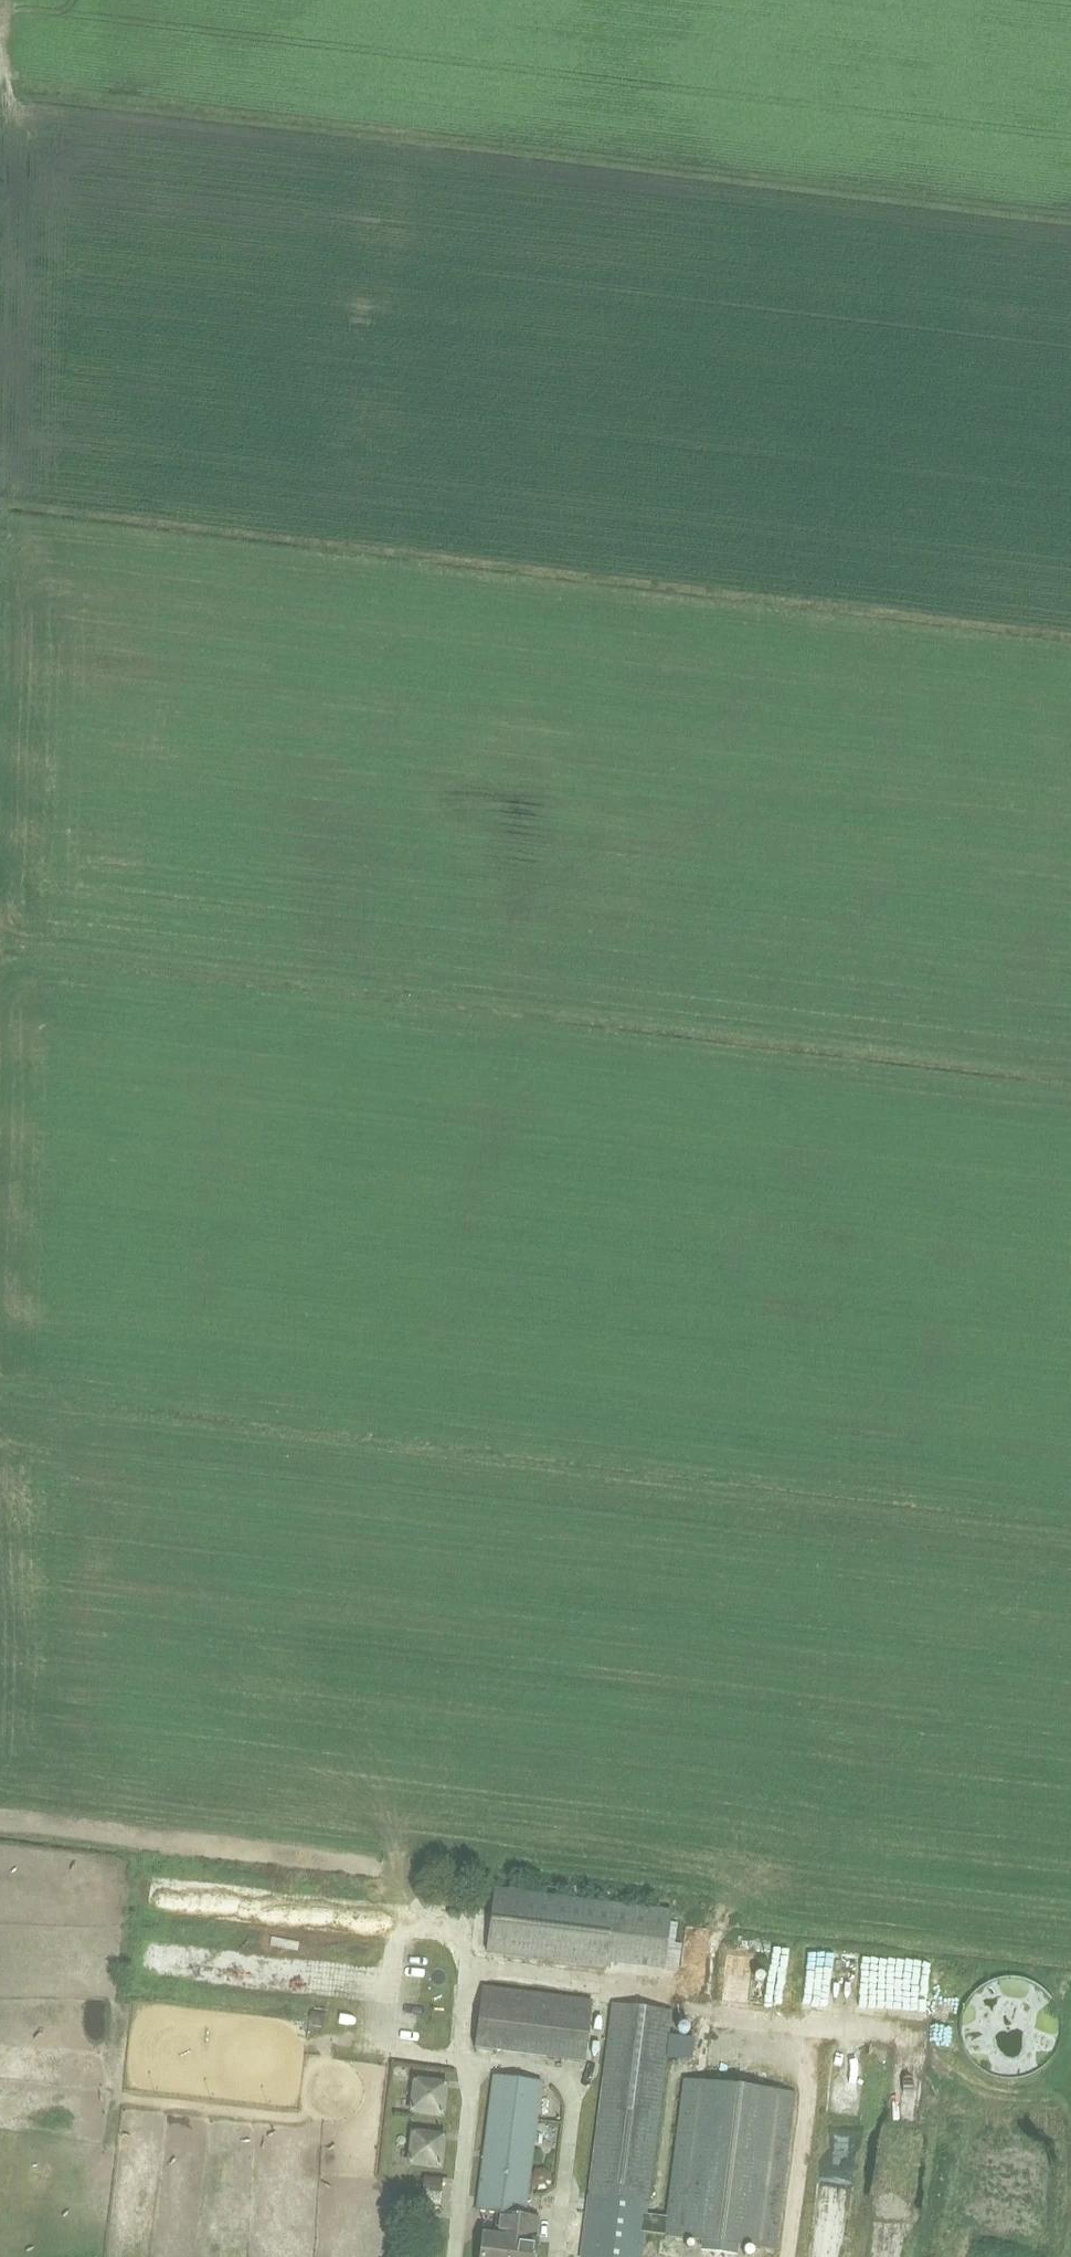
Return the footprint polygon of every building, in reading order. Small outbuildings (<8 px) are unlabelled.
[(664,1969),(671,1912),(495,1890),(487,1953),(606,1968),(607,1962),(664,1969)] [(584,2063),(592,2002),(483,1988),(475,2049),(584,2063)] [(614,2005),(582,2256),(640,2256),(643,2233),(665,2236),(665,2237),(776,2251),(795,2094),(685,2080),(668,2217),(646,2214),(671,2012),(614,2005)] [(981,2055),(992,2065),(1012,2042),(1001,2032),(981,2055)] [(538,2218),(525,2217),(542,2082),(494,2076),(477,2213),(499,2215),(496,2237),(483,2236),(481,2256),(535,2256),(537,2242),(536,2242),(538,2218)] [(442,2087),(415,2085),(415,2083),(414,2083),(414,2085),(415,2085),(412,2111),(411,2111),(411,2112),(412,2112),(412,2111),(439,2114),(439,2115),(440,2115),(440,2114),(439,2114),(442,2087),(443,2087),(443,2086),(442,2086),(442,2087)] [(440,2139),(414,2136),(414,2135),(413,2135),(413,2136),(414,2137),(411,2163),(410,2163),(410,2164),(411,2164),(411,2163),(437,2166),(437,2167),(438,2167),(438,2166),(437,2166),(440,2139),(441,2139),(442,2138),(440,2138),(440,2139)] [(440,2206),(443,2180),(426,2178),(423,2205),(440,2206)]
